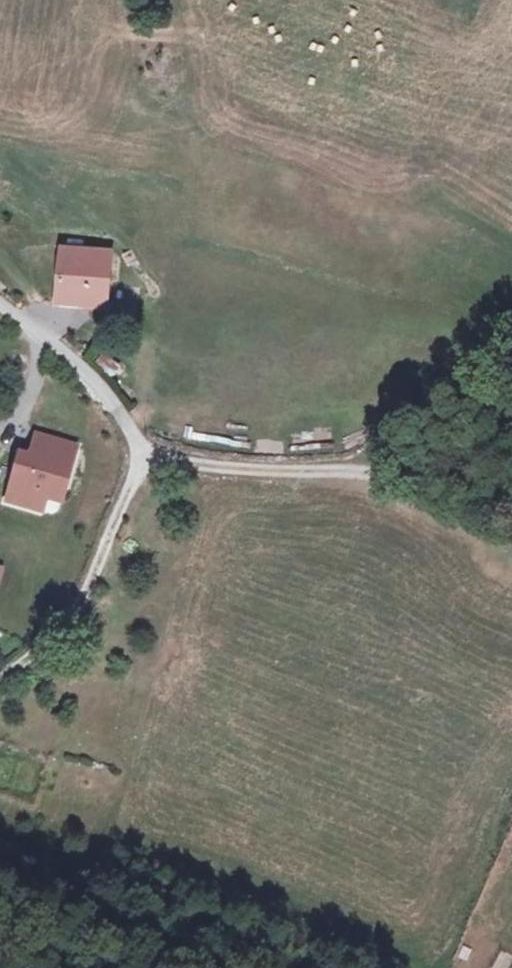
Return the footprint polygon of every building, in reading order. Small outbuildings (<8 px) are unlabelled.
[(120,258),(71,251),(67,302),(99,307),(98,315),(116,316),(120,258)] [(38,459),(23,455),(9,500),(44,511),(48,498),(51,486),(67,491),(80,448),(40,436),(35,453),(40,454),(38,459)] [(67,491),(51,486),(48,498),(63,502),(67,491)]
